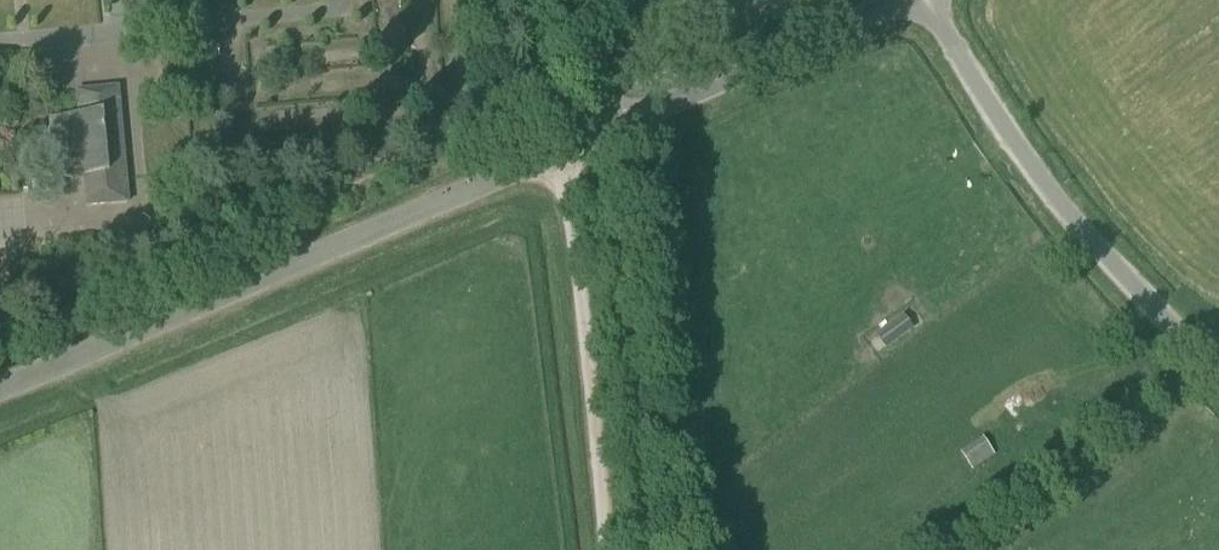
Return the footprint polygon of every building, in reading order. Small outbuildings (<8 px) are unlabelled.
[(128,203),(117,88),(76,91),(78,115),(49,118),(55,179),(84,176),(86,206),(128,203)] [(896,339),(911,328),(903,316),(877,336),(885,347),(896,339)] [(992,456),(982,442),(962,455),(972,469),(992,456)]
